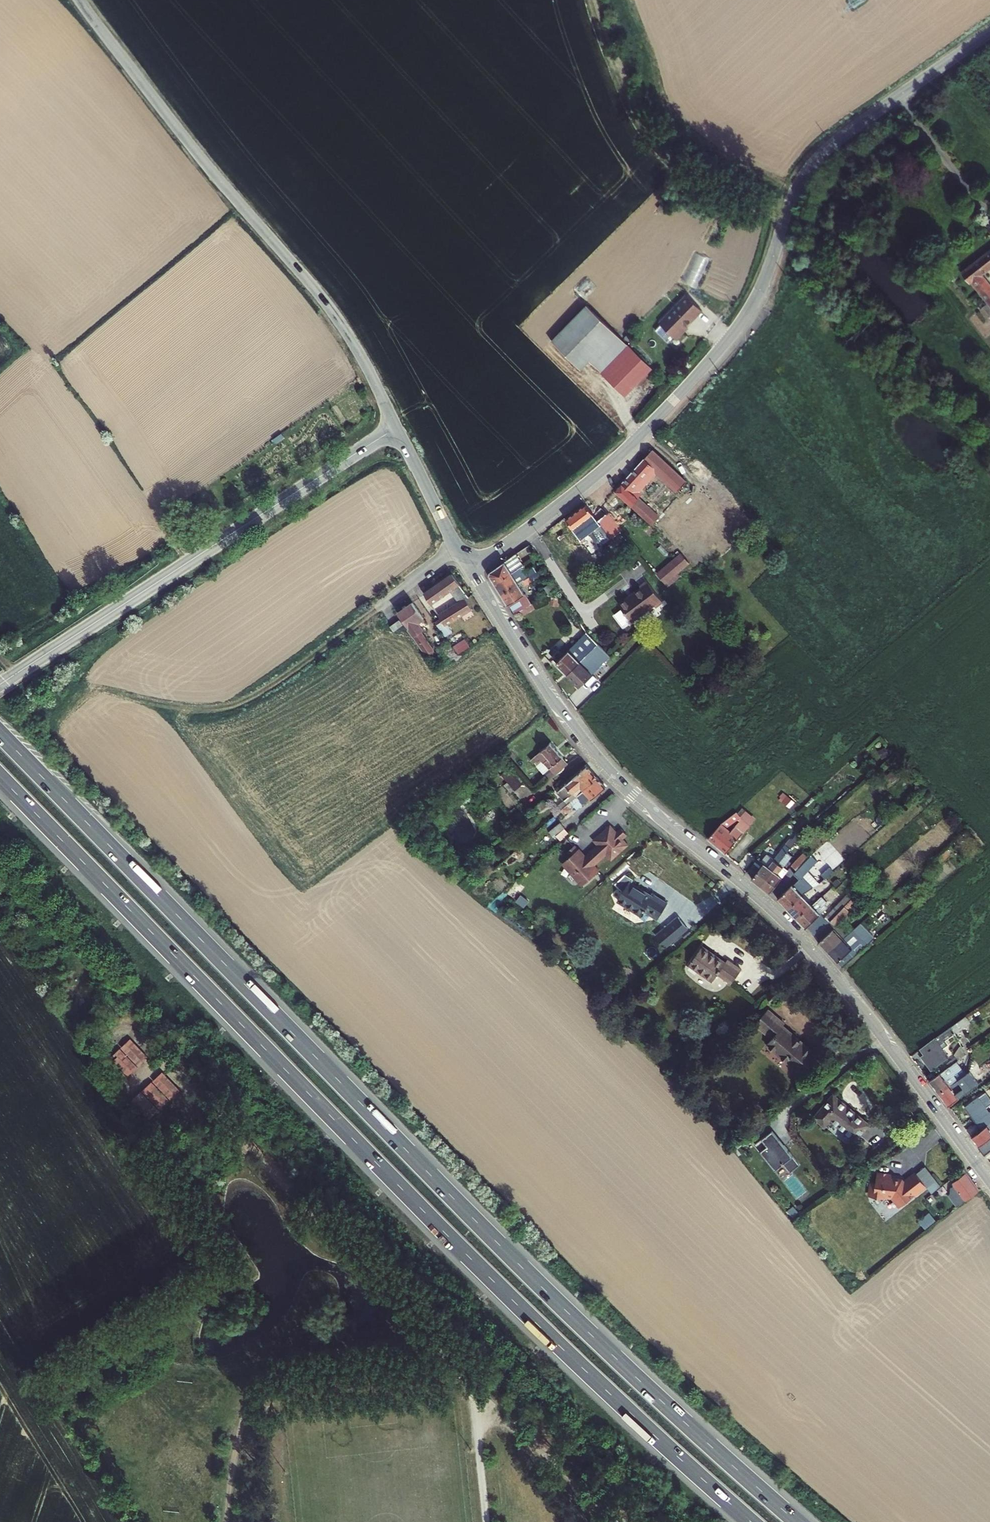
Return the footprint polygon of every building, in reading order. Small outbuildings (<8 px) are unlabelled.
[(965,266),(972,275),(971,279),(989,303),(989,282),(981,269),(989,263),(989,247),(965,266)] [(688,295),(658,327),(660,329),(654,335),(667,348),(673,343),(675,345),(684,336),(681,334),(704,311),(688,295)] [(591,302),(561,334),(554,341),(583,368),(584,366),(592,358),(630,394),(657,366),(632,342),(591,302)] [(657,517),(631,491),(652,468),(677,490),(685,481),(650,450),(614,490),(650,525),(657,517)] [(584,504),(563,519),(582,544),(603,528),(584,504)] [(490,579),(492,583),(510,572),(521,566),(522,565),(513,553),(503,561),(489,572),(489,575),(490,579)] [(682,575),(679,573),(687,565),(676,555),(657,574),(670,587),(682,575)] [(520,580),(528,575),(526,571),(525,571),(521,566),(510,572),(517,582),(520,580)] [(499,593),(517,582),(510,572),(492,583),(499,593)] [(455,602),(430,620),(441,635),(447,631),(443,626),(470,609),(464,601),(467,597),(450,575),(421,595),(428,605),(447,591),(455,602)] [(528,575),(520,580),(523,585),(531,580),(528,575)] [(664,601),(647,579),(639,585),(641,587),(619,604),(621,608),(615,613),(623,624),(630,619),(631,620),(654,603),(656,606),(664,601)] [(508,602),(524,593),(517,582),(499,593),(506,604),(508,602)] [(534,587),(525,592),(528,597),(537,591),(534,587)] [(531,604),(524,593),(508,602),(515,614),(531,604)] [(411,602),(396,613),(426,653),(433,647),(419,630),(421,628),(416,623),(423,618),(411,602)] [(395,620),(385,627),(390,633),(400,626),(395,620)] [(599,642),(587,630),(557,660),(568,672),(599,642)] [(460,653),(470,646),(465,638),(455,645),(460,653)] [(457,656),(446,641),(437,649),(448,662),(457,656)] [(612,654),(599,642),(568,672),(581,686),(595,672),(594,672),(612,654)] [(426,653),(438,669),(446,663),(433,647),(426,653)] [(612,654),(604,663),(609,667),(618,659),(612,654)] [(552,745),(533,762),(536,765),(542,760),(550,769),(544,774),(547,778),(566,761),(552,745)] [(511,766),(502,774),(516,790),(525,782),(511,766)] [(554,792),(561,800),(577,785),(580,788),(592,778),(583,768),(554,792)] [(563,802),(554,811),(560,818),(571,809),(572,810),(578,805),(580,807),(602,788),(592,778),(580,788),(569,798),(563,802)] [(577,785),(561,800),(563,802),(569,798),(580,788),(577,785)] [(540,810),(547,806),(544,799),(536,804),(540,810)] [(722,855),(742,835),(748,830),(740,821),(734,827),(727,833),(724,829),(738,817),(735,812),(718,826),(705,840),(722,855)] [(542,829),(546,834),(548,832),(557,825),(552,820),(542,829)] [(548,832),(553,837),(561,830),(557,825),(548,832)] [(605,828),(591,841),(595,846),(603,854),(607,858),(621,845),(616,840),(622,835),(617,829),(611,835),(605,828)] [(595,846),(586,854),(590,858),(593,855),(597,860),(603,854),(595,846)] [(557,866),(577,888),(593,873),(588,867),(597,860),(593,855),(590,858),(586,854),(581,859),(569,847),(563,853),(566,857),(557,866)] [(773,867),(758,887),(767,895),(785,873),(781,869),(791,858),(784,853),(775,864),(773,867)] [(749,879),(758,887),(773,867),(760,858),(756,863),(753,861),(744,873),(750,877),(749,879)] [(794,866),(798,871),(808,863),(804,858),(794,866)] [(789,886),(774,901),(783,909),(798,894),(817,883),(808,875),(814,870),(819,865),(813,859),(808,863),(798,871),(794,875),(792,877),(795,880),(789,887),(789,886)] [(819,875),(822,878),(829,873),(826,869),(819,875)] [(629,877),(617,896),(640,911),(645,905),(658,914),(669,898),(654,889),(652,892),(629,877)] [(817,883),(825,891),(830,886),(822,878),(817,883)] [(830,886),(825,891),(831,896),(836,892),(833,889),(830,886)] [(798,894),(783,909),(793,920),(809,904),(798,894)] [(793,920),(803,929),(806,927),(814,935),(828,920),(847,902),(843,898),(824,916),(820,911),(822,909),(828,903),(820,896),(815,901),(811,906),(809,904),(793,920)] [(828,920),(814,935),(818,940),(816,942),(826,953),(841,939),(831,928),(849,911),(847,909),(855,902),(851,898),(847,902),(828,920)] [(689,927),(679,915),(657,935),(667,947),(689,927)] [(859,923),(841,939),(826,953),(839,968),(873,938),(859,923)] [(687,963),(710,979),(716,971),(729,980),(739,967),(726,957),(724,961),(701,944),(687,963)] [(798,1077),(816,1058),(779,1025),(782,1022),(766,1008),(753,1024),(754,1025),(768,1037),(760,1044),(798,1077)] [(946,1032),(918,1052),(922,1057),(919,1059),(930,1072),(944,1062),(939,1055),(945,1050),(941,1045),(950,1038),(946,1032)] [(128,1040),(120,1048),(136,1066),(145,1058),(128,1040)] [(117,1051),(109,1059),(126,1077),(134,1069),(117,1051)] [(123,1079),(106,1061),(98,1070),(115,1088),(123,1079)] [(934,1093),(937,1096),(950,1087),(956,1083),(961,1079),(951,1066),(941,1074),(941,1075),(928,1085),(934,1093)] [(178,1090),(160,1072),(151,1081),(169,1100),(178,1090)] [(946,1109),(989,1078),(989,1075),(988,1072),(961,1090),(956,1083),(950,1087),(937,1096),(946,1109)] [(166,1102),(149,1083),(140,1092),(157,1111),(166,1102)] [(872,1123),(838,1093),(818,1114),(827,1123),(834,1116),(859,1138),(872,1123)] [(155,1113),(138,1094),(129,1102),(147,1121),(155,1113)] [(982,1130),(989,1124),(989,1096),(988,1097),(968,1111),(982,1130)] [(982,1130),(970,1139),(976,1146),(979,1150),(986,1146),(989,1151),(989,1124),(982,1130)] [(767,1133),(756,1143),(777,1168),(784,1163),(792,1171),(801,1163),(785,1143),(779,1148),(767,1133)] [(928,1165),(919,1172),(928,1184),(922,1188),(929,1197),(943,1186),(928,1165)] [(906,1181),(904,1178),(895,1176),(896,1173),(881,1170),(880,1179),(876,1178),(873,1193),(888,1195),(888,1193),(895,1194),(902,1204),(916,1194),(916,1193),(922,1188),(928,1184),(919,1172),(906,1181)] [(964,1171),(952,1180),(967,1198),(978,1189),(964,1171)] [(957,1204),(963,1201),(956,1188),(949,1192),(957,1204)] [(926,1222),(932,1230),(944,1220),(938,1213),(926,1222)]
